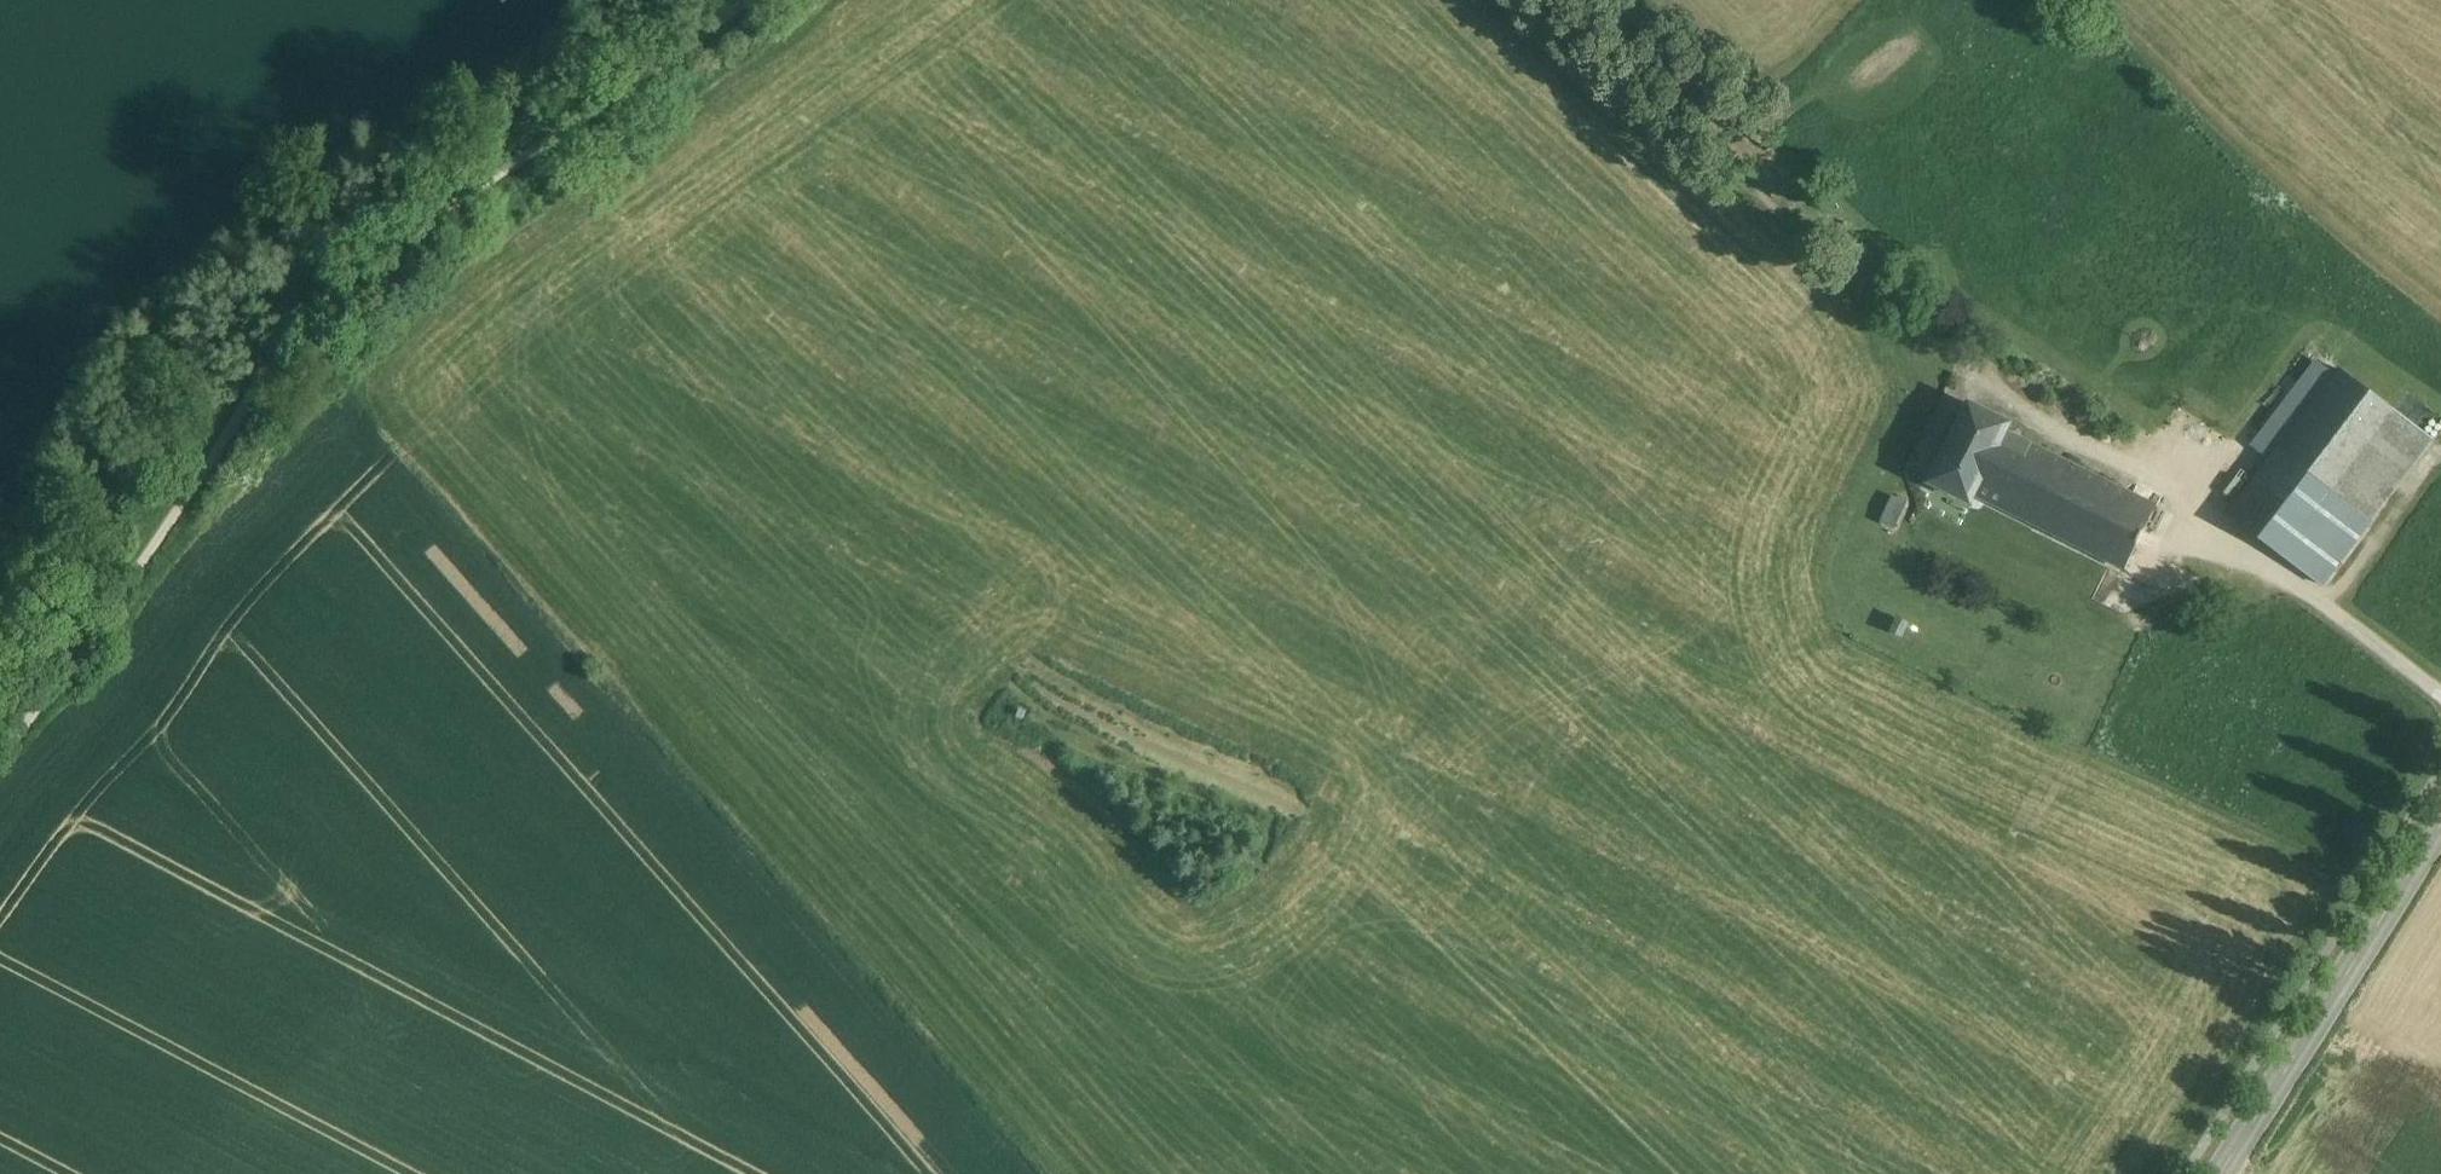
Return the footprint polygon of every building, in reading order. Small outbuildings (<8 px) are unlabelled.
[(2322,363),(2279,418),(2254,450),(2268,461),(2335,373),(2322,363)] [(2268,461),(2227,515),(2319,586),(2432,440),(2339,369),(2335,373),(2268,461)] [(2012,426),(1971,404),(1929,484),(1970,505),(1975,497),(2008,434),(2012,426)] [(2034,446),(2008,434),(1975,497),(2001,509),(2034,446)] [(2154,505),(2034,446),(2001,509),(2111,563),(2123,569),(2154,505)] [(1906,507),(1894,501),(1883,527),(1894,532),(1906,507)]
